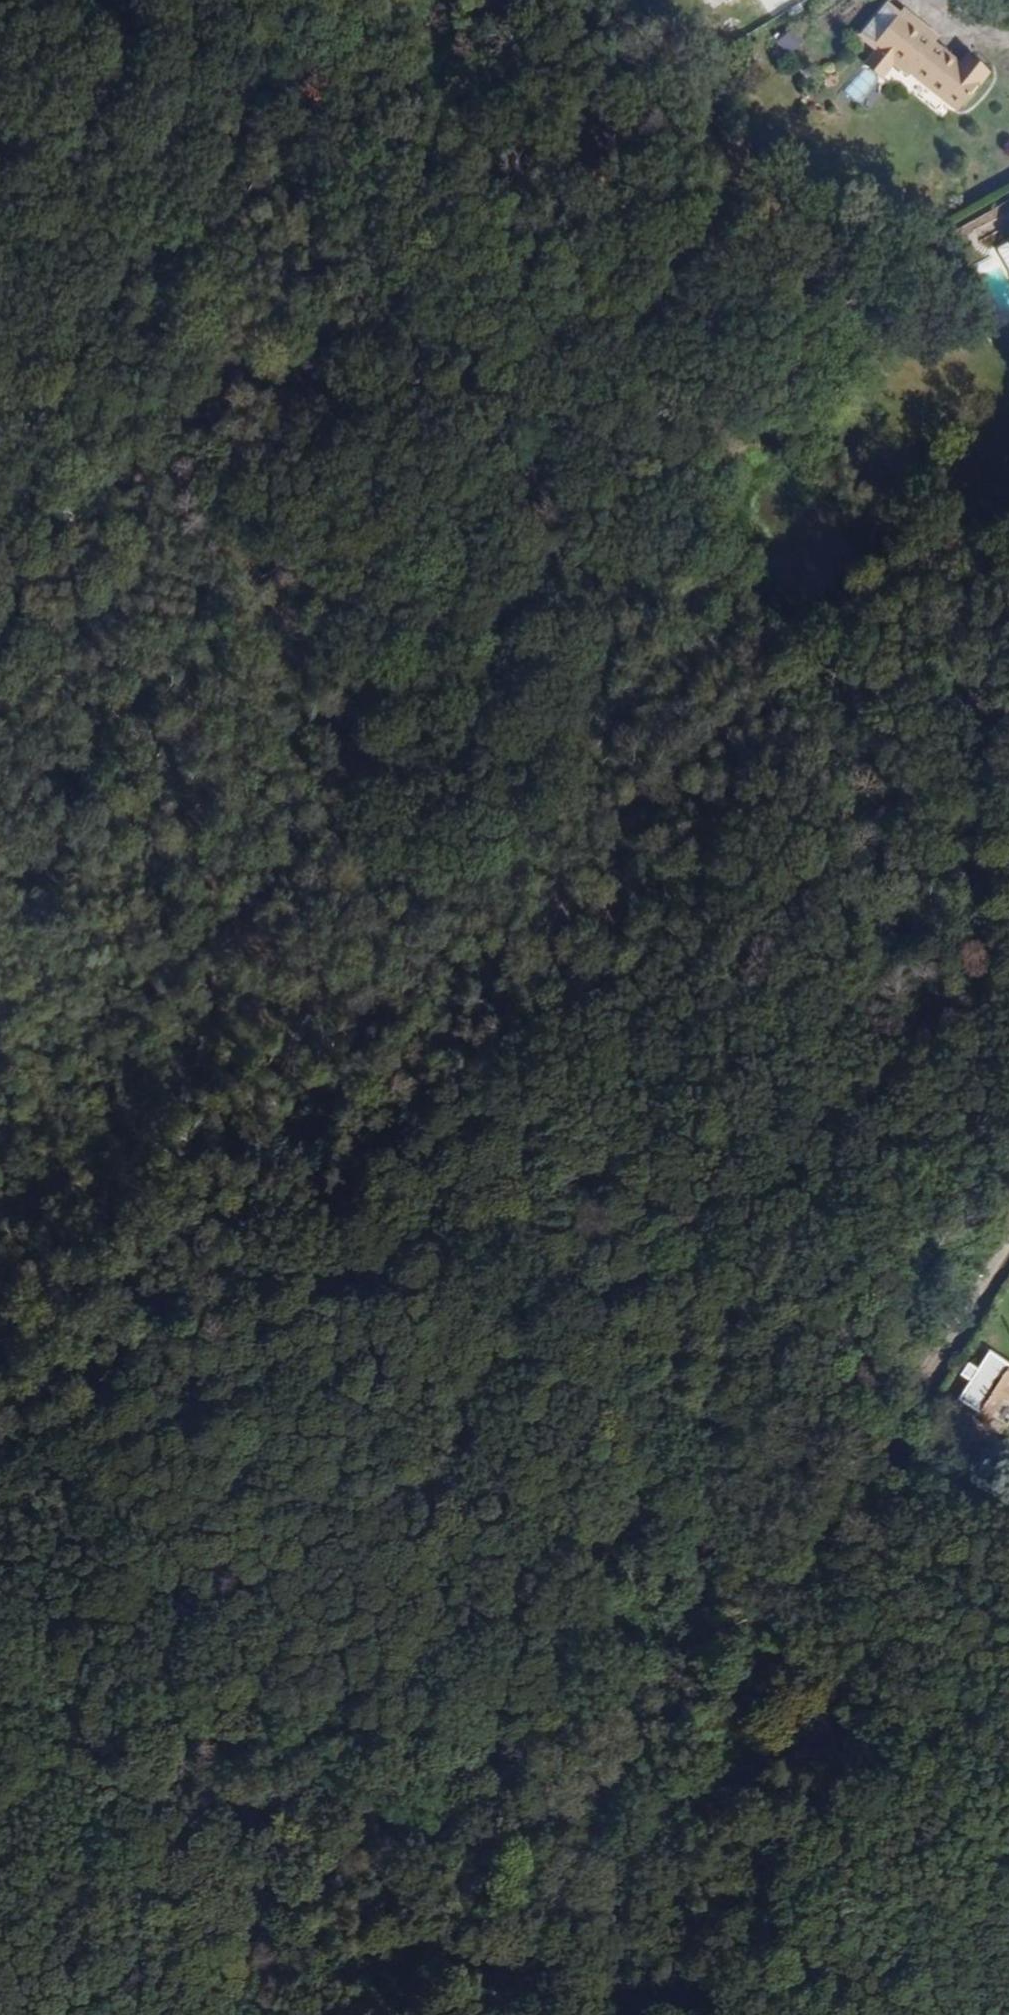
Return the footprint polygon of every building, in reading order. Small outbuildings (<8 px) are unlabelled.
[(959,68),(932,45),(908,72),(956,113),(988,76),(969,59),(959,68)] [(844,92),(860,105),(881,79),(865,66),(844,92)] [(993,1358),(983,1373),(975,1368),(967,1378),(975,1384),(964,1401),(992,1421),(1007,1398),(1008,1400),(1008,1369),(993,1358)]
